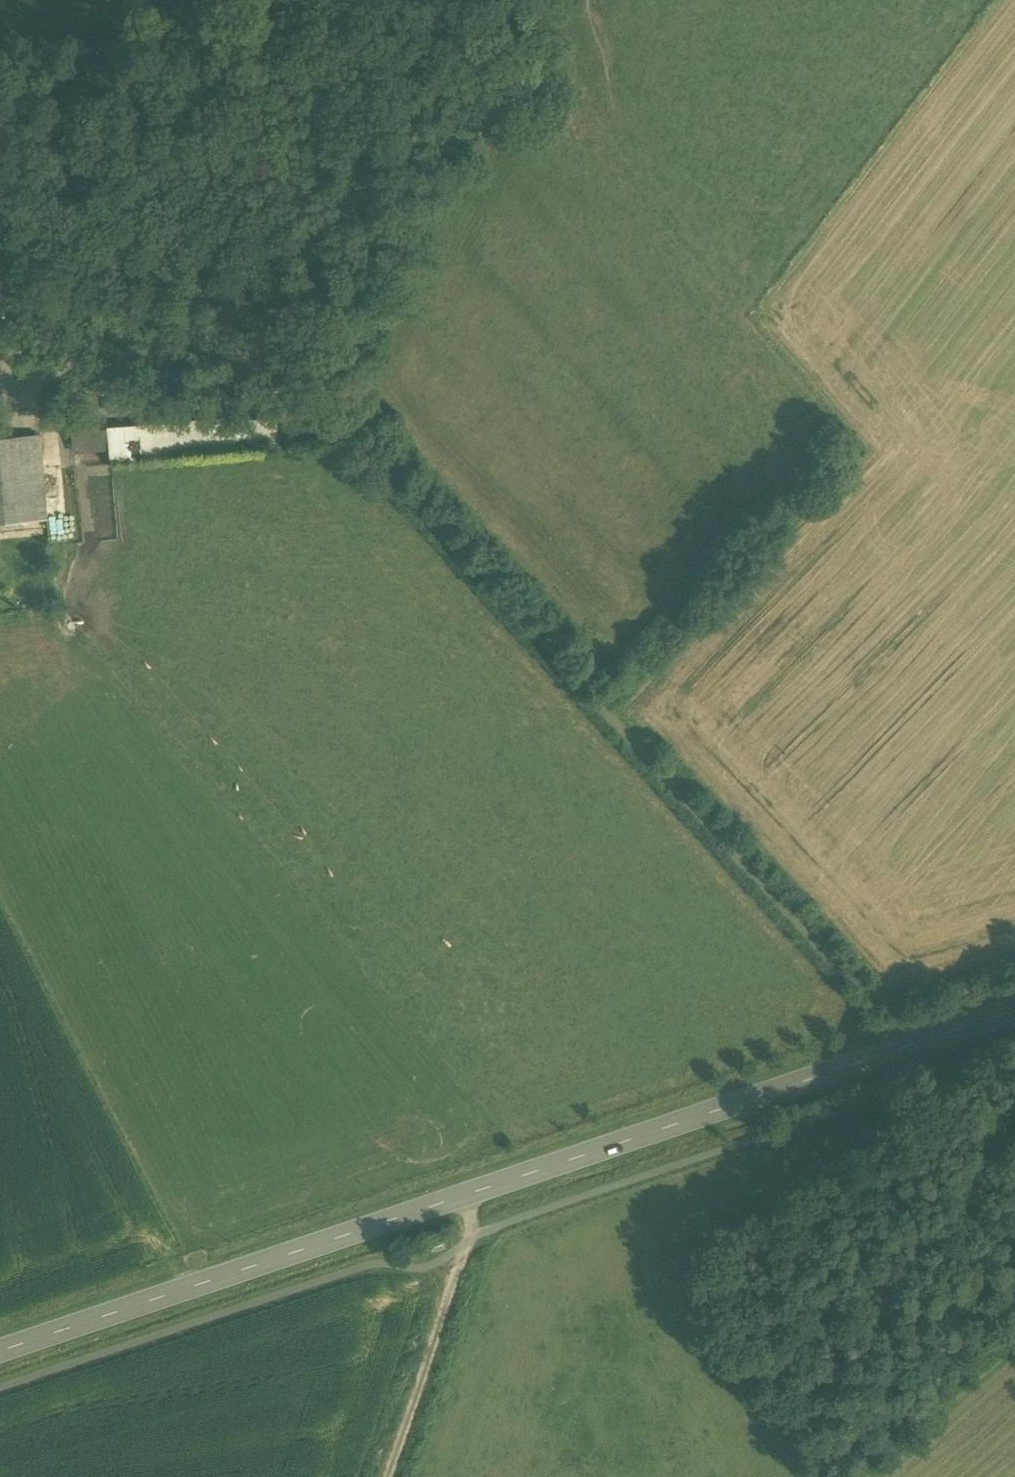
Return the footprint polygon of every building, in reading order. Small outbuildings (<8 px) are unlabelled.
[(250,414),(114,423),(116,450),(284,439),(282,415),(251,417),(250,414)] [(71,425),(73,451),(110,448),(108,422),(71,425)] [(0,438),(0,524),(49,519),(40,434),(0,438)]
